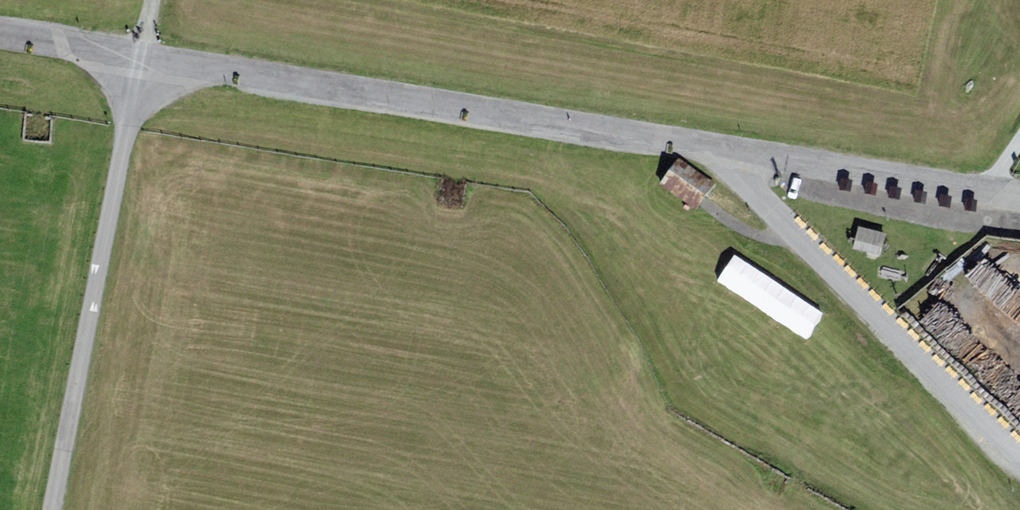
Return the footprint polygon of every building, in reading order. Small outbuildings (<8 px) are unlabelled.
[(714,183),(680,158),(661,183),(695,208),(714,183)] [(857,227),(856,247),(883,249),(884,228),(857,227)]
